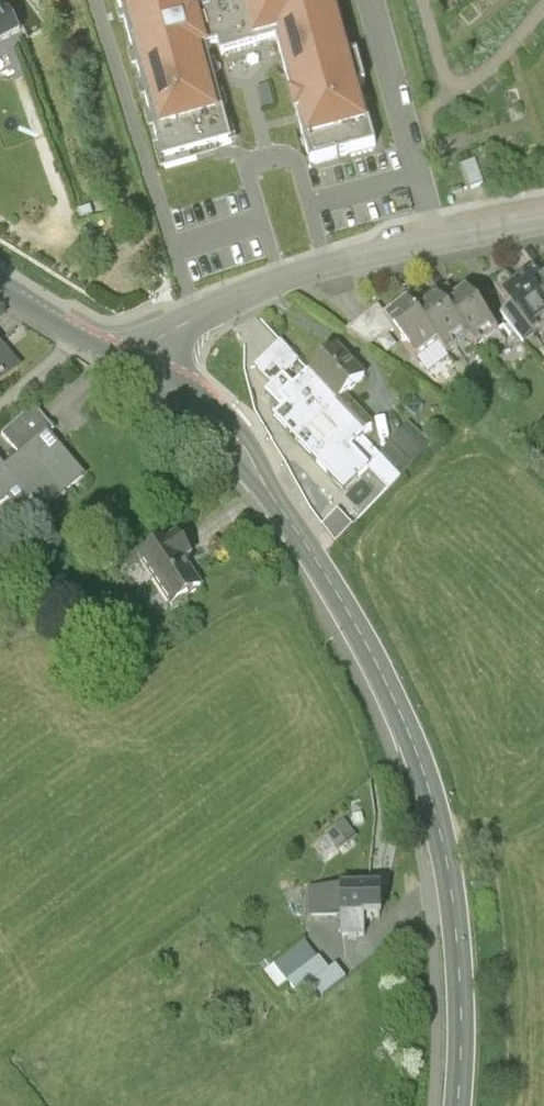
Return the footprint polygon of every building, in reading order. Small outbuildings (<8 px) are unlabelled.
[(166,172),(199,163),(197,156),(233,146),(207,52),(220,49),(223,59),(278,44),(311,166),(377,148),(361,89),(367,87),(359,59),(352,61),(336,0),(207,0),(211,15),(198,19),(193,0),(119,0),(166,172)] [(20,32),(9,13),(2,16),(0,12),(0,43),(20,32)] [(476,163),(461,168),(470,192),(485,186),(476,163)] [(525,278),(533,289),(543,281),(543,280),(536,270),(525,278)] [(506,277),(494,286),(501,296),(513,287),(506,277)] [(525,278),(513,287),(501,296),(511,308),(534,338),(543,331),(543,303),(533,289),(525,278)] [(533,289),(543,303),(543,281),(533,289)] [(448,290),(438,298),(446,309),(456,301),(448,290)] [(498,334),(467,293),(456,301),(446,309),(469,340),(477,350),(498,334)] [(426,307),(418,297),(408,304),(416,314),(426,307)] [(446,309),(438,298),(426,307),(416,314),(439,345),(448,356),(469,340),(446,309)] [(439,345),(408,304),(387,320),(386,321),(394,332),(417,362),(439,345)] [(534,338),(511,308),(502,316),(510,326),(525,345),(534,338)] [(387,320),(379,309),(348,333),(371,349),(394,332),(386,321),(387,320)] [(257,370),(275,389),(285,379),(300,366),(282,347),(257,370)] [(21,374),(0,350),(0,392),(21,374)] [(337,351),(310,376),(338,405),(335,408),(364,439),(374,430),(346,400),(366,381),(337,351)] [(338,405),(310,376),(295,390),(285,379),(275,389),(269,395),(285,411),(276,420),(345,494),(370,471),(383,458),(364,439),(335,408),(338,405)] [(415,402),(406,411),(415,419),(423,409),(415,402)] [(38,409),(3,440),(22,462),(59,432),(38,409)] [(411,429),(383,458),(401,477),(429,449),(430,448),(411,429)] [(0,459),(0,518),(13,507),(36,533),(94,480),(54,436),(22,462),(10,471),(0,459)] [(383,458),(370,471),(389,490),(401,477),(383,458)] [(336,542),(351,529),(338,515),(325,530),(336,542)] [(173,610),(202,590),(184,562),(192,557),(178,536),(141,560),(173,610)] [(353,843),(345,832),(331,841),(341,854),(353,843)] [(377,845),(374,860),(394,864),(397,849),(377,845)] [(385,924),(384,895),(314,895),(314,924),(345,924),(345,941),(366,940),(366,924),(385,924)] [(290,989),(317,967),(304,951),(277,973),(290,989)] [(324,1003),(347,985),(337,973),(331,978),(320,965),(317,967),(290,989),(301,1003),(315,991),(324,1003)]
